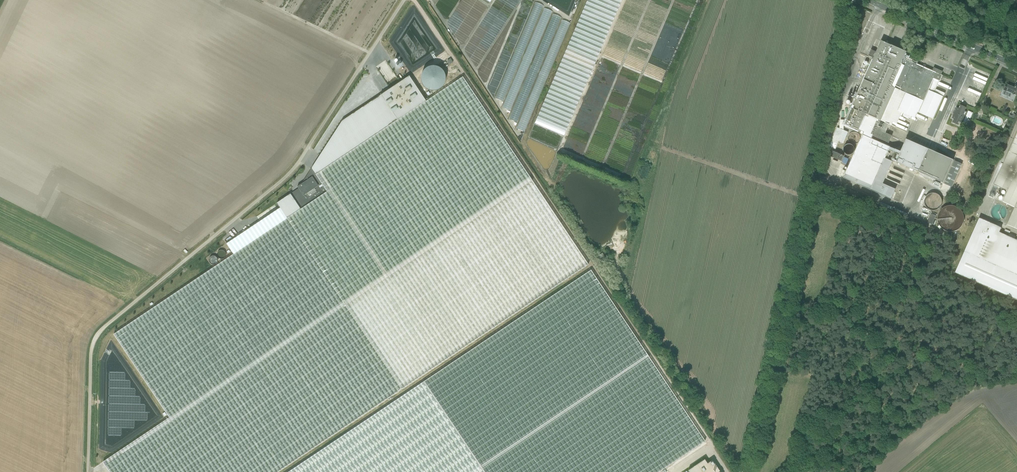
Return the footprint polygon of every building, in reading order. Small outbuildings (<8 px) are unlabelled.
[(622,0),(588,0),(540,127),(570,138),(622,0)] [(517,130),(528,134),(570,23),(563,20),(558,31),(548,27),(550,24),(547,23),(545,28),(537,25),(505,109),(513,112),(510,120),(520,124),(517,130)] [(877,53),(871,50),(869,56),(874,59),(845,125),(863,132),(844,178),(891,199),(895,189),(883,184),(892,162),(887,160),(890,154),(888,153),(889,150),(895,153),(891,161),(896,163),(901,151),(897,149),(896,150),(871,139),(872,136),(889,143),(892,136),(886,133),(889,125),(896,128),(902,113),(915,119),(918,113),(934,120),(944,97),(934,93),(943,76),(917,65),(918,61),(905,55),(906,53),(882,42),(877,53)] [(975,78),(973,85),(986,88),(986,85),(987,85),(988,82),(989,79),(991,79),(992,72),(991,72),(990,74),(978,71),(976,78),(975,78)] [(463,78),(316,174),(327,191),(112,332),(169,419),(106,460),(114,471),(279,471),(589,269),(463,78)] [(1016,98),(1016,89),(1016,90),(1006,85),(1002,95),(1009,99),(1011,95),(1016,98)] [(955,121),(963,125),(969,110),(961,106),(955,121)] [(848,134),(839,130),(833,142),(843,146),(848,134)] [(859,140),(860,138),(859,137),(859,136),(858,134),(857,133),(856,133),(855,132),(854,132),(853,132),(851,133),(850,133),(850,134),(849,135),(848,136),(848,137),(848,138),(848,140),(849,142),(850,142),(851,143),(852,144),(854,144),(855,144),(856,144),(858,142),(859,140)] [(989,196),(1014,207),(1007,224),(1016,229),(1016,134),(989,196)] [(901,151),(896,163),(943,183),(954,161),(906,140),(901,151)] [(854,150),(854,149),(854,148),(854,147),(853,146),(852,145),(851,144),(849,144),(847,144),(846,145),(845,146),(844,147),(844,149),(844,151),(845,152),(845,153),(847,154),(849,154),(850,154),(851,154),(853,153),(854,151),(854,150)] [(841,156),(842,155),(841,153),(840,151),(839,150),(837,150),(835,150),(834,150),(833,151),(832,152),(832,153),(831,155),(832,157),(833,158),(833,159),(834,159),(836,160),(838,160),(839,159),(840,159),(841,158),(841,157),(841,156)] [(941,221),(945,233),(960,237),(961,233),(965,228),(967,228),(969,221),(968,216),(965,214),(964,212),(959,208),(958,208),(951,202),(946,201),(947,198),(940,192),(928,189),(927,190),(925,193),(920,194),(922,200),(925,203),(928,213),(928,212),(930,214),(931,217),(929,224),(933,225),(935,223),(936,220),(941,221)] [(999,233),(1001,229),(981,221),(958,274),(1016,299),(1016,241),(999,233)] [(601,265),(608,261),(604,254),(597,259),(601,265)] [(704,440),(589,269),(283,471),(655,471),(704,440)]
